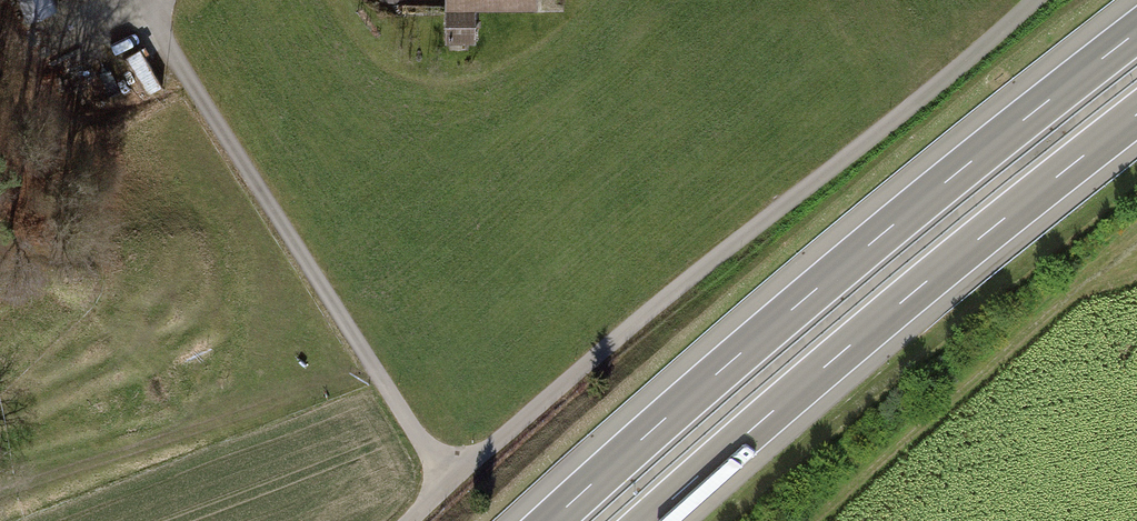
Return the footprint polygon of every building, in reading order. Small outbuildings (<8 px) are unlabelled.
[(535,0),(444,0),(445,45),(473,45),(472,12),(535,11),(535,0)]
